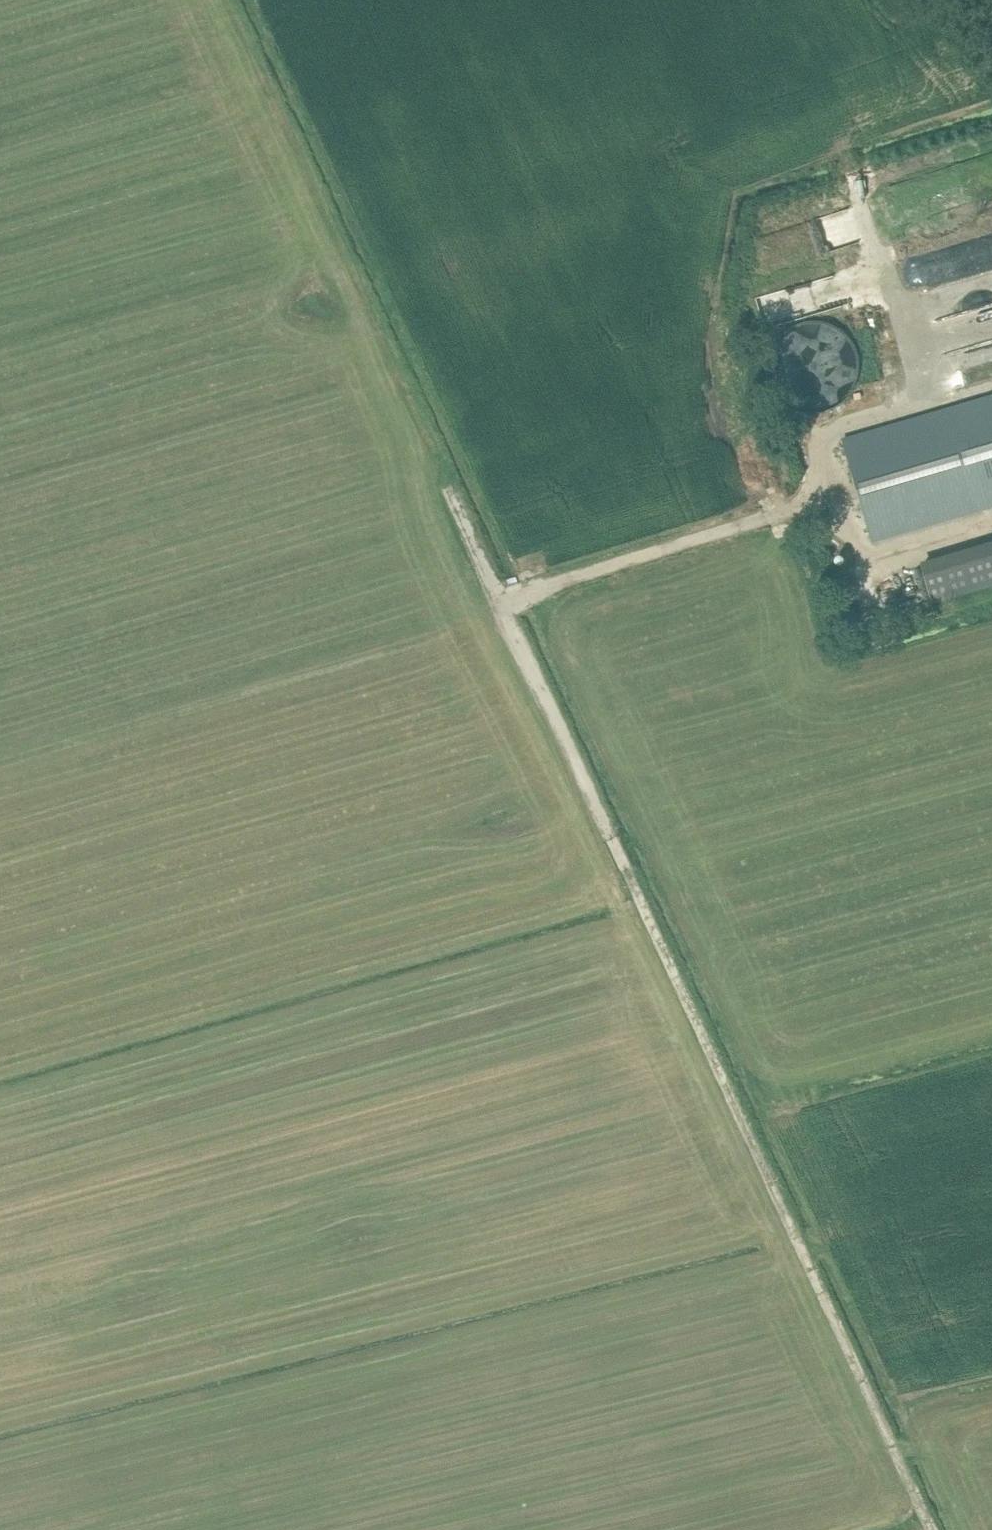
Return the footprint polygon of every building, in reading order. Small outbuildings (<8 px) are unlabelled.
[(916,254),(925,288),(991,271),(991,234),(916,254)] [(844,409),(850,332),(788,327),(783,393),(814,396),(813,407),(844,409)] [(842,441),(871,541),(991,505),(991,397),(842,441)]
